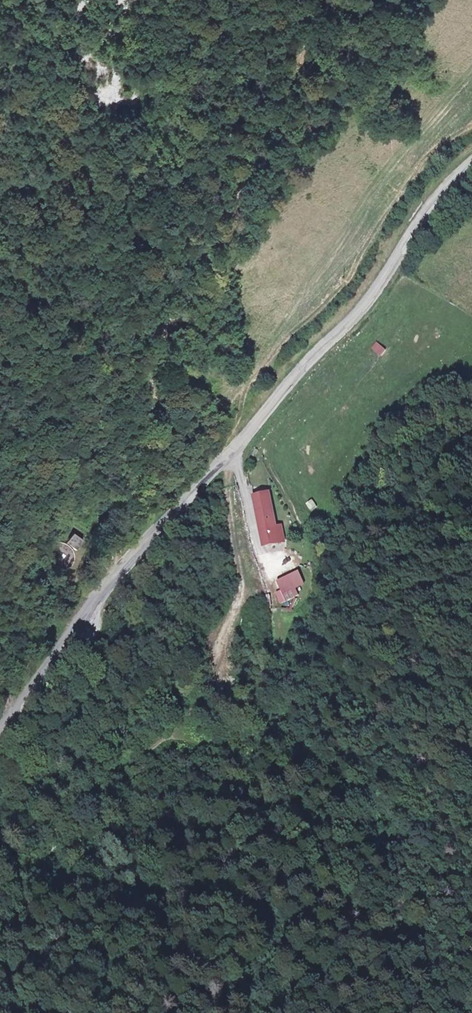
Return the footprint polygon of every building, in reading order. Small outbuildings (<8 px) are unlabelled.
[(377,341),(371,347),(380,357),(387,350),(377,341)] [(313,499),(306,503),(310,511),(317,507),(313,499)] [(279,503),(262,506),(272,553),(289,549),(279,503)] [(73,533),(66,544),(75,550),(82,540),(73,533)] [(302,597),(300,590),(308,587),(302,572),(278,582),(282,591),(276,593),(281,605),(302,597)]
